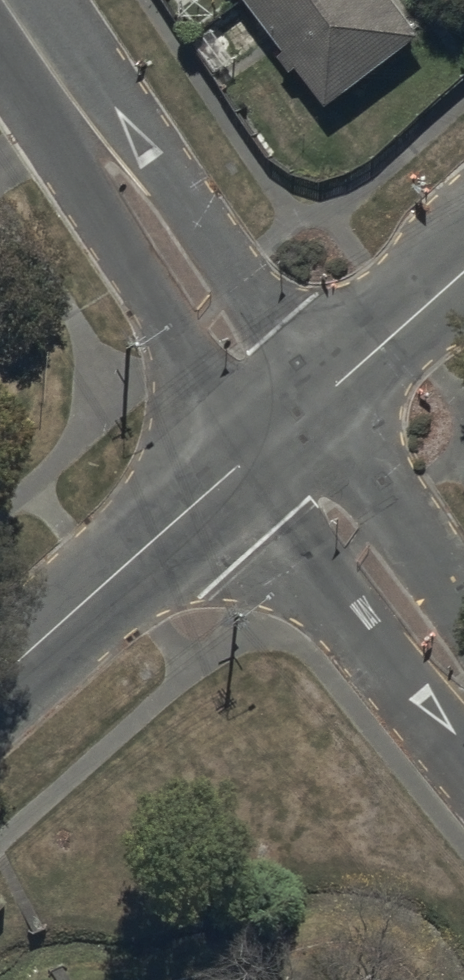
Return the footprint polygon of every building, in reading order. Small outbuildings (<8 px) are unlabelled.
[(399,0),(247,0),(309,81),(326,102),(331,113),(424,37),(420,27),(399,0)]
